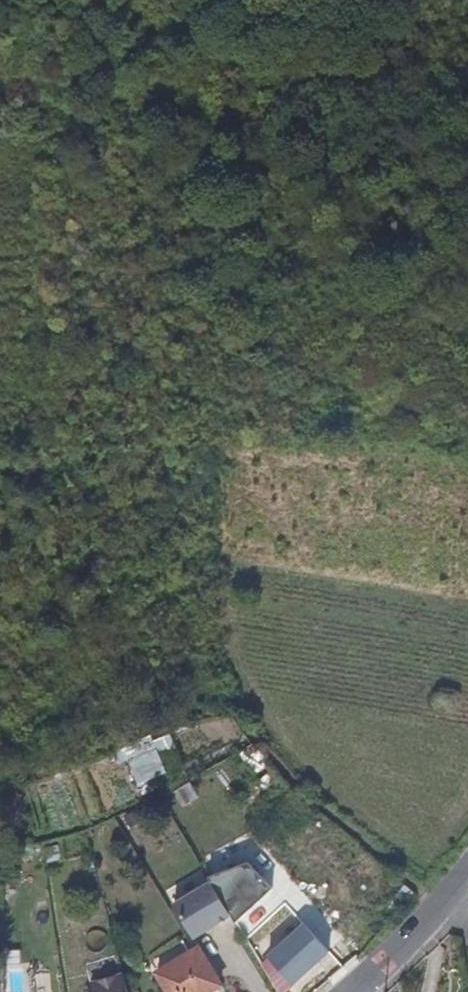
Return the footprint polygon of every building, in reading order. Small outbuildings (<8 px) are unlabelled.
[(457,696),(445,691),(438,704),(451,709),(457,696)] [(158,743),(126,754),(131,766),(162,755),(158,743)] [(240,756),(208,771),(217,788),(249,773),(240,756)] [(213,873),(249,859),(241,840),(205,854),(213,873)] [(60,844),(44,848),(48,864),(64,860),(60,844)] [(174,904),(193,937),(230,914),(229,913),(211,881),(174,904)] [(256,943),(299,988),(338,951),(296,906),(256,943)] [(200,949),(158,974),(157,974),(167,991),(218,991),(223,989),(200,949)] [(127,973),(95,981),(98,991),(131,991),(129,982),(127,973)]
